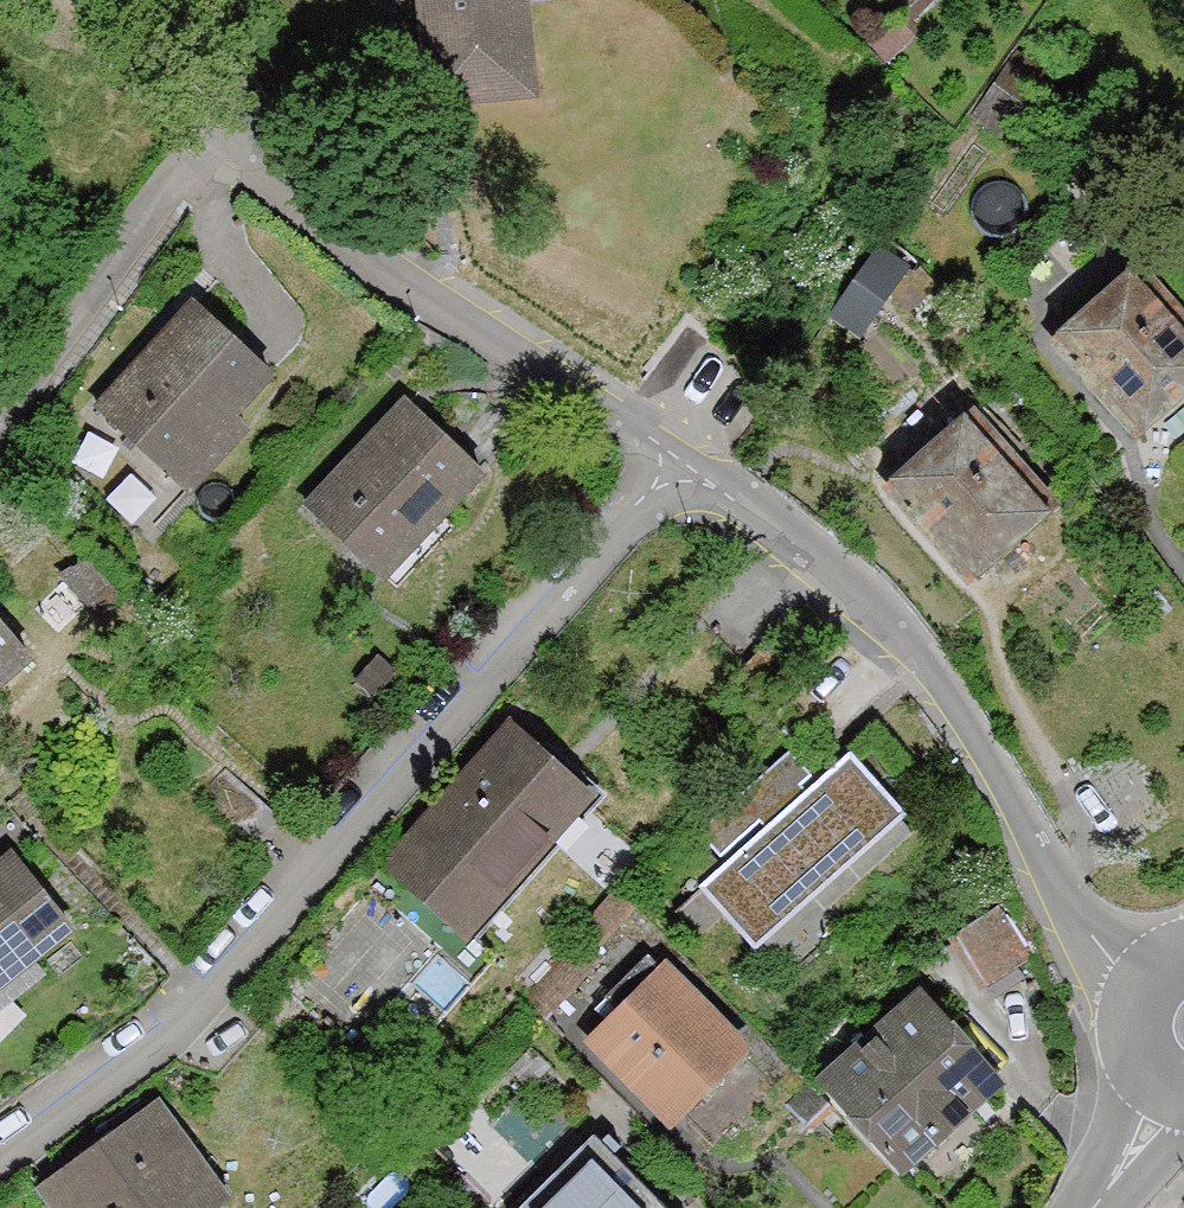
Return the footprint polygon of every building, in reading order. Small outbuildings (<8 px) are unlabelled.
[(417,101),(538,97),(535,0),(537,0),(414,0),(417,101)] [(1037,342),(1136,438),(1183,389),(1183,323),(1116,256),(1084,289),(1080,285),(1070,295),(1077,302),(1037,342)] [(205,305),(105,416),(202,503),(302,392),(205,305)] [(916,440),(876,480),(975,577),(1056,494),(955,395),(923,428),(919,424),(909,433),(916,440)] [(419,401),(314,504),(405,597),(511,494),(419,401)] [(57,676),(0,617),(0,730),(57,676)] [(526,725),(305,977),(412,1070),(503,966),(474,941),(603,792),(526,725)] [(773,821),(698,890),(763,960),(912,823),(844,750),(812,779),(789,754),(690,845),(709,865),(765,813),(773,821)] [(0,871),(0,1013),(90,942),(20,855),(0,871)] [(650,953),(573,1034),(662,1119),(740,1039),(650,953)] [(907,973),(814,1067),(911,1163),(1004,1069),(907,973)] [(27,1192),(40,1207),(211,1207),(230,1193),(155,1095),(27,1192)] [(515,1207),(672,1207),(589,1130),(515,1207)]
